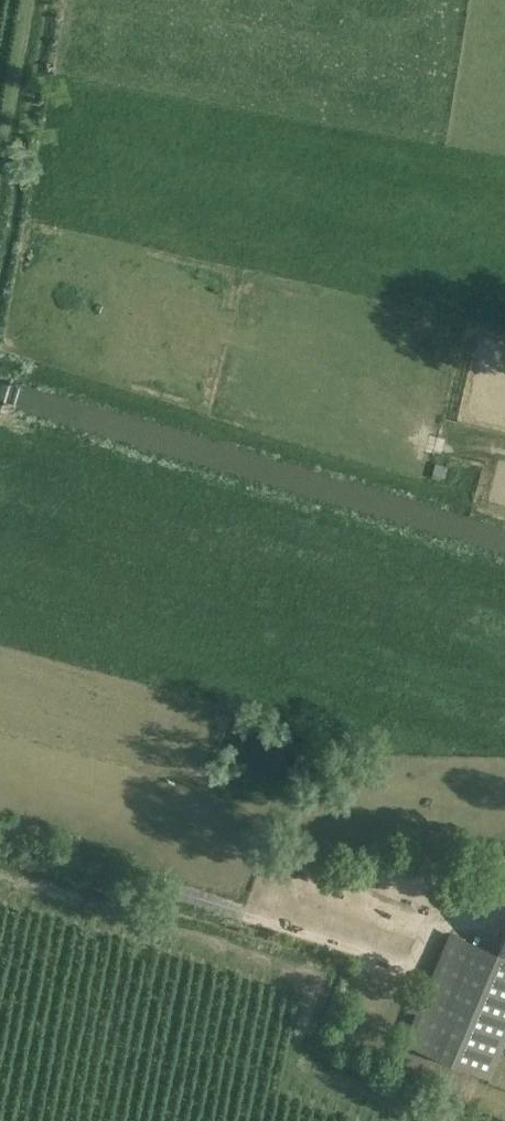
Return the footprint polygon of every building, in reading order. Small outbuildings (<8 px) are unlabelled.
[(404,1044),(488,1079),(504,1038),(504,934),(497,953),(450,933),(404,1044)]
